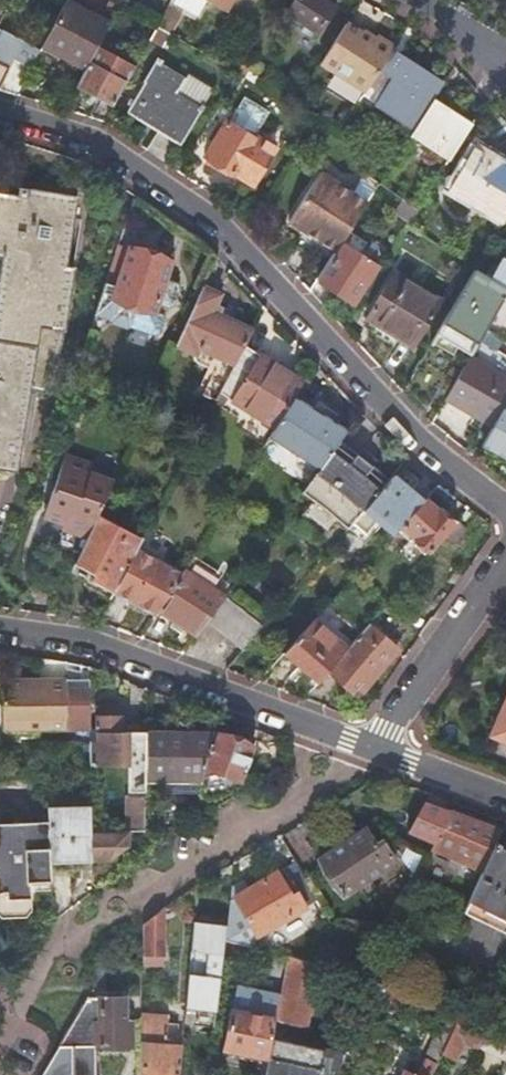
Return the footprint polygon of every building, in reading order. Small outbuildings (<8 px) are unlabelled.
[(39,42),(83,66),(95,43),(107,21),(69,0),(61,0),(39,42)] [(167,31),(180,8),(194,15),(202,0),(166,0),(160,11),(156,19),(154,24),(167,31)] [(328,0),(293,0),(285,13),(315,32),(334,4),(328,0)] [(371,37),(344,20),(319,59),(364,88),(388,50),(392,44),(374,33),(371,37)] [(13,92),(27,66),(37,47),(0,28),(0,88),(13,92)] [(95,43),(83,66),(74,82),(95,94),(84,114),(102,119),(132,64),(95,43)] [(388,50),(364,88),(361,94),(413,127),(432,97),(441,84),(388,50)] [(144,79),(126,110),(179,140),(202,101),(200,99),(209,83),(184,69),(183,72),(182,71),(180,74),(159,61),(160,58),(156,55),(142,78),(144,79)] [(250,62),(241,56),(233,68),(236,70),(243,74),(246,69),(250,62)] [(239,94),(204,156),(252,183),(274,146),(251,133),(266,109),(239,94)] [(470,121),(432,97),(413,127),(408,135),(446,159),(470,121)] [(468,199),(494,155),(474,143),(448,187),(468,199)] [(494,155),(468,199),(501,219),(505,210),(505,162),(494,155)] [(335,248),(346,231),(365,201),(317,171),(285,221),(310,237),(312,234),(335,248)] [(72,267),(64,266),(71,223),(75,196),(69,195),(69,193),(30,187),(30,188),(23,187),(22,194),(0,191),(0,469),(15,471),(37,326),(61,330),(72,267)] [(331,254),(315,279),(352,303),(377,265),(376,265),(382,255),(346,231),(335,248),(331,254)] [(308,239),(331,254),(335,248),(312,234),(310,237),(308,239)] [(117,244),(94,313),(109,318),(115,298),(153,311),(153,310),(156,301),(164,278),(170,259),(128,246),(127,247),(117,244)] [(493,267),(505,275),(505,248),(504,247),(493,267)] [(400,391),(417,410),(422,415),(464,342),(472,346),(484,325),(487,320),(488,319),(503,292),(505,286),(505,275),(493,267),(487,276),(472,268),(430,339),(400,391)] [(365,317),(388,331),(417,284),(393,270),(365,317)] [(175,281),(164,278),(156,301),(167,304),(172,302),(177,286),(175,281)] [(201,284),(174,344),(194,353),(197,347),(232,363),(242,343),(251,327),(211,309),(218,292),(201,284)] [(417,284),(388,331),(412,345),(440,297),(417,284)] [(503,292),(488,319),(487,320),(494,324),(497,325),(503,316),(505,317),(505,316),(505,286),(503,292)] [(115,298),(109,318),(152,332),(157,329),(162,316),(159,311),(153,310),(153,311),(115,298)] [(487,320),(484,325),(491,329),(494,324),(487,320)] [(232,363),(217,390),(272,426),(293,393),(301,382),(242,343),(232,363)] [(443,398),(460,408),(464,402),(495,419),(503,406),(505,400),(505,376),(468,354),(443,398)] [(293,393),(272,426),(266,436),(316,467),(339,435),(346,427),(293,393)] [(464,402),(460,408),(491,426),(495,419),(464,402)] [(481,445),(505,460),(505,408),(503,406),(495,419),(491,426),(481,445)] [(260,446),(268,431),(250,422),(242,437),(260,446)] [(316,467),(300,488),(317,502),(328,512),(344,527),(362,506),(387,477),(372,466),(358,454),(339,435),(316,467)] [(96,513),(111,480),(88,472),(90,464),(63,455),(42,518),(62,525),(60,530),(85,538),(96,513)] [(387,477),(362,506),(391,532),(398,525),(421,501),(390,473),(387,477)] [(421,501),(398,525),(427,552),(443,533),(454,521),(438,506),(435,510),(422,499),(421,501)] [(138,539),(96,513),(85,538),(73,562),(93,573),(89,580),(110,592),(133,548),(138,539)] [(464,529),(454,521),(443,533),(454,541),(464,529)] [(178,574),(133,548),(110,592),(131,605),(134,600),(154,611),(178,574)] [(221,596),(181,569),(178,574),(154,611),(169,621),(166,626),(184,638),(188,632),(193,635),(204,620),(221,596)] [(259,626),(221,596),(204,620),(240,649),(259,626)] [(134,600),(131,605),(150,617),(154,611),(134,600)] [(343,649),(310,619),(279,652),(314,683),(323,672),(343,649)] [(343,649),(323,672),(353,698),(375,672),(374,672),(379,667),(378,666),(393,649),(364,624),(343,649)] [(63,680),(64,684),(31,684),(31,681),(0,681),(1,729),(88,728),(87,680),(63,680)] [(490,734),(505,742),(505,699),(490,734)] [(94,729),(88,729),(88,745),(88,766),(125,766),(124,833),(142,833),(143,784),(143,778),(144,738),(144,732),(119,731),(118,716),(116,716),(116,705),(96,705),(96,716),(94,716),(94,729)] [(203,758),(201,769),(200,797),(224,799),(237,782),(250,746),(213,733),(211,739),(208,739),(205,747),(203,758)] [(144,738),(143,778),(200,779),(200,768),(201,769),(203,758),(205,747),(208,739),(144,738)] [(420,802),(407,826),(433,837),(428,848),(481,871),(493,841),(497,831),(420,802)] [(89,807),(89,806),(45,807),(45,823),(49,872),(89,871),(89,833),(89,807)] [(0,825),(0,916),(1,917),(22,916),(28,910),(27,885),(49,885),(49,872),(45,823),(0,825)] [(363,829),(354,834),(341,842),(315,858),(338,896),(392,861),(378,840),(372,843),(363,829)] [(124,849),(124,833),(101,833),(89,833),(89,871),(104,870),(108,870),(124,849)] [(421,855),(385,838),(412,876),(421,855)] [(464,905),(460,914),(475,922),(478,915),(503,927),(505,929),(505,852),(496,847),(498,843),(493,841),(481,871),(464,905)] [(286,892),(282,885),(274,871),(230,897),(253,936),(302,905),(292,888),(286,892)] [(288,883),(282,885),(286,892),(292,888),(288,883)] [(162,909),(140,924),(140,952),(161,953),(162,909)] [(478,915),(475,922),(500,934),(503,927),(478,915)] [(191,923),(184,1007),(214,1011),(218,975),(221,955),(222,940),(224,926),(191,923)] [(241,945),(222,940),(221,955),(238,958),(241,945)] [(316,966),(287,958),(278,998),(274,1019),(304,1025),(316,966)] [(274,1019),(278,998),(234,989),(222,1048),(267,1058),(271,1035),(274,1019)] [(40,1074),(93,1074),(94,1048),(130,1048),(130,1022),(122,1022),(122,999),(85,999),(40,1074)] [(214,1011),(184,1007),(182,1025),(212,1028),(214,1011)] [(139,1014),(137,1074),(177,1074),(180,1046),(164,1044),(166,1024),(167,1016),(139,1014)] [(472,1022),(458,1015),(452,1027),(448,1035),(440,1053),(453,1058),(461,1041),(476,1048),(477,1046),(483,1029),(484,1028),(472,1022)] [(448,1035),(452,1027),(442,1022),(438,1030),(448,1035)] [(177,1025),(166,1024),(164,1044),(180,1046),(181,1031),(176,1031),(177,1025)] [(483,1029),(477,1046),(505,1056),(505,1052),(505,1039),(496,1034),(483,1029)] [(263,1074),(335,1074),(343,1053),(271,1035),(267,1058),(265,1064),(263,1074)] [(221,1055),(265,1064),(267,1058),(222,1048),(221,1055)] [(390,1063),(386,1070),(397,1074),(416,1074),(390,1063)]
